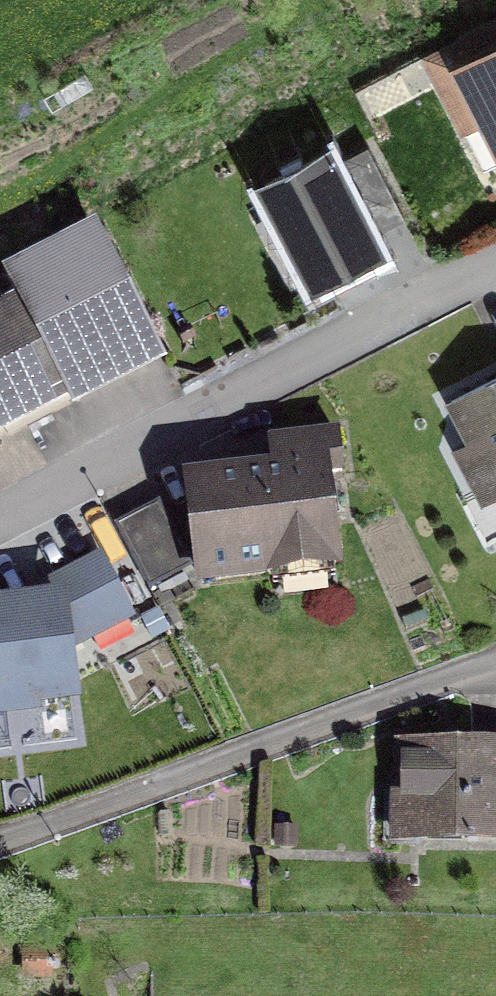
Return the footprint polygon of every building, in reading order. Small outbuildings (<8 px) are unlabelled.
[(428,58),(462,127),(482,118),(495,146),(495,24),(428,58)] [(331,157),(262,190),(308,286),(377,252),(331,157)] [(0,319),(0,418),(114,361),(74,282),(0,319)] [(438,411),(483,496),(495,489),(495,381),(438,411)] [(278,477),(194,484),(203,580),(334,568),(325,476),(342,474),(339,434),(275,440),(278,477)] [(151,516),(117,536),(151,593),(185,573),(151,516)] [(0,614),(0,708),(68,700),(62,648),(127,618),(97,561),(47,588),(58,607),(0,614)] [(401,754),(400,836),(495,837),(495,755),(401,754)]
